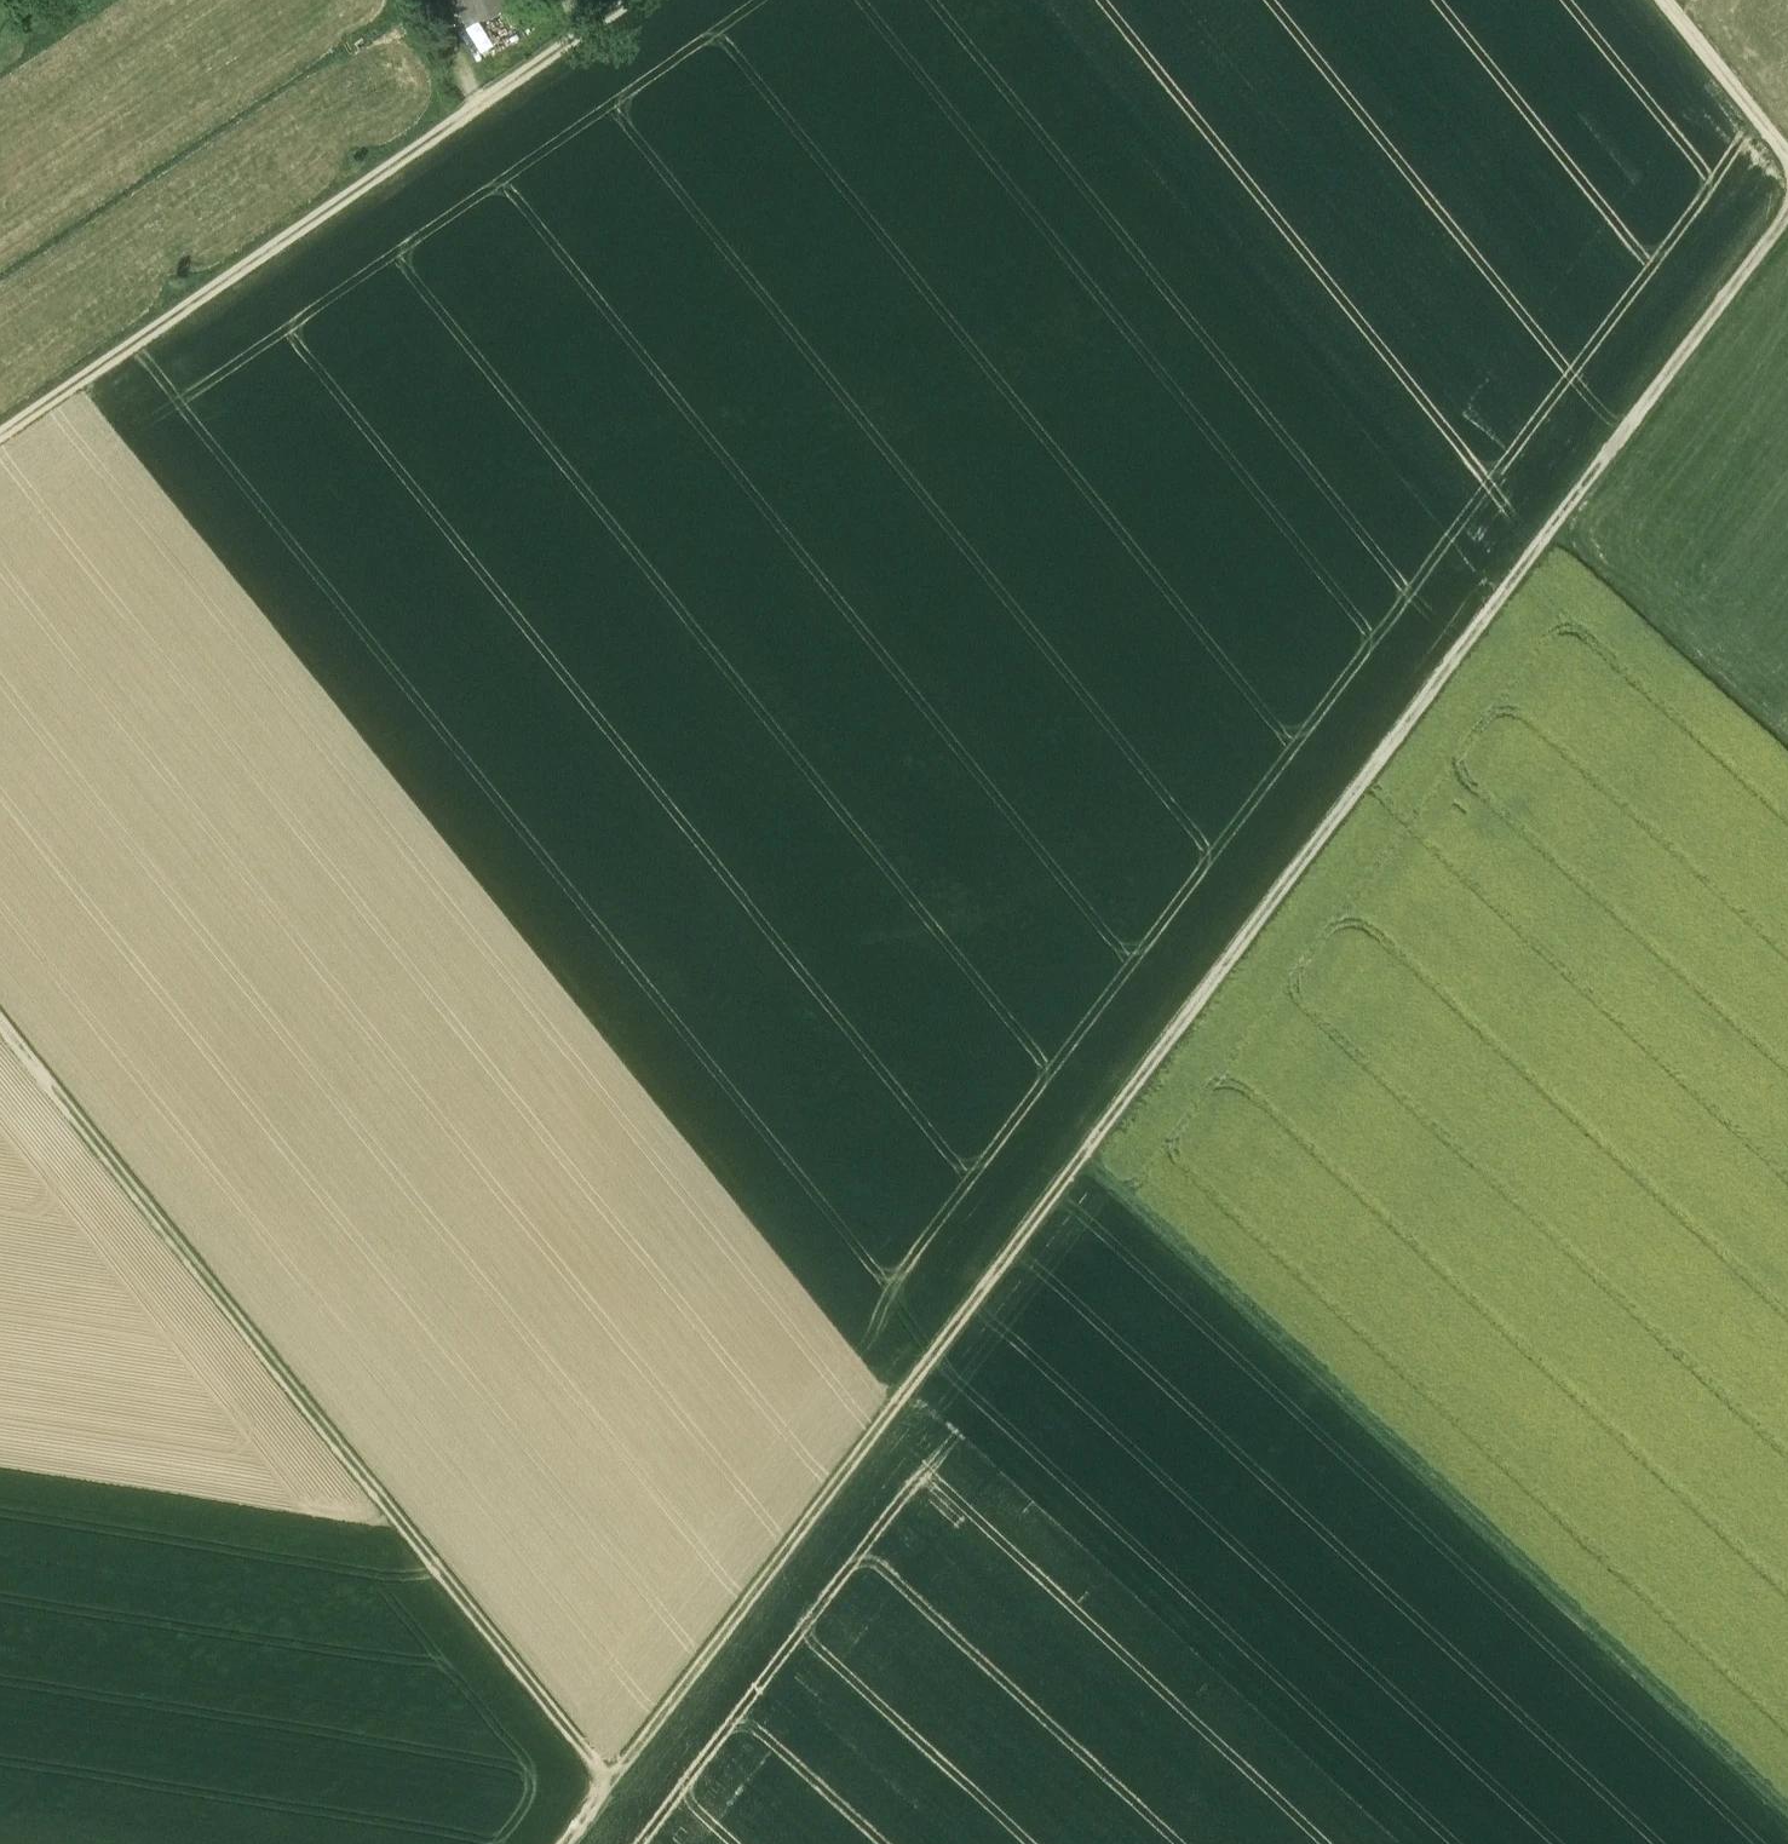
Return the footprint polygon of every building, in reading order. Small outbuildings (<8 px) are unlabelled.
[(465,25),(510,5),(508,0),(454,0),(465,25)]
